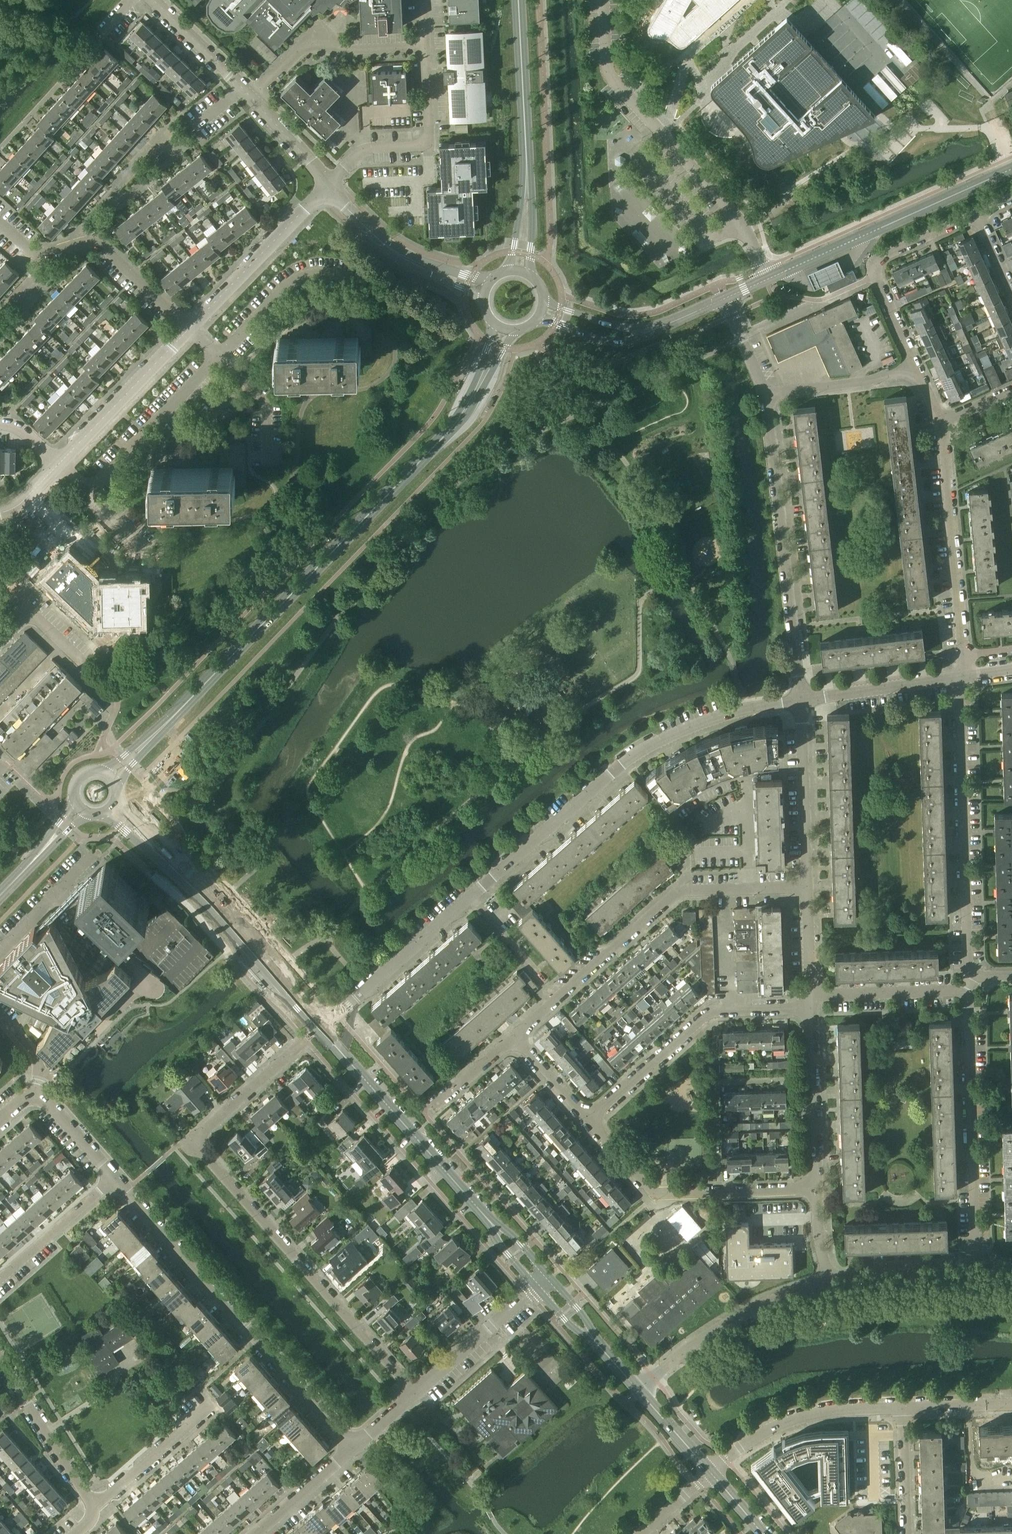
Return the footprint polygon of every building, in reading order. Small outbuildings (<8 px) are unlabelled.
[(208,2),(207,4),(207,11),(208,12),(212,19),(218,25),(225,29),(226,29),(234,29),(235,29),(241,25),(242,24),(246,19),(275,47),(310,10),(312,13),(319,9),(322,11),(328,5),(330,7),(336,1),(342,4),(345,0),(209,0),(208,2)] [(361,28),(403,25),(401,0),(360,0),(361,28)] [(478,0),(449,0),(450,20),(479,19),(478,0)] [(710,87),(710,89),(711,91),(711,93),(713,94),(741,126),(744,130),(747,133),(749,138),(750,142),(752,146),(753,151),(753,153),(754,155),(755,158),(757,159),(759,161),(761,162),(763,163),(765,163),(768,163),(770,163),(773,162),(876,116),(791,22),(786,16),(781,21),(732,65),(732,66),(714,82),(712,83),(711,85),(710,87)] [(139,44),(152,31),(143,22),(130,35),(139,44)] [(148,53),(161,39),(152,31),(139,44),(148,53)] [(482,116),(477,31),(451,32),(453,67),(443,68),(444,80),(453,79),(455,117),(482,116)] [(157,61),(170,48),(161,39),(148,53),(157,61)] [(166,70),(179,57),(170,48),(157,61),(166,70)] [(118,61),(105,49),(96,58),(110,70),(118,61)] [(129,54),(123,49),(120,52),(126,58),(129,54)] [(135,60),(129,54),(126,58),(132,63),(135,60)] [(175,79),(188,65),(179,57),(166,70),(175,79)] [(110,70),(96,58),(88,67),(101,79),(110,70)] [(184,87),(197,74),(188,65),(175,79),(184,87)] [(148,71),(142,66),(139,69),(144,75),(148,71)] [(101,79),(88,67),(79,76),(93,89),(101,79)] [(407,100),(405,70),(372,72),(373,102),(407,100)] [(153,77),(148,71),(144,75),(150,80),(153,77)] [(193,96),(206,83),(197,74),(184,87),(193,96)] [(93,89),(79,76),(71,85),(85,98),(93,89)] [(126,85),(131,79),(127,76),(122,82),(126,85)] [(341,120),(326,106),(340,91),(325,76),(311,91),(296,77),(281,92),(296,107),(295,107),(306,118),(306,119),(310,122),(311,121),(326,136),(341,120)] [(135,87),(140,82),(137,78),(132,84),(135,87)] [(120,91),(126,85),(122,82),(117,88),(120,91)] [(166,88),(160,82),(157,86),(163,92),(166,88)] [(85,98),(71,85),(63,94),(76,107),(85,98)] [(172,93),(166,88),(163,92),(168,96),(172,93)] [(123,100),(129,94),(125,91),(120,97),(123,100)] [(167,106),(153,93),(145,102),(158,115),(167,106)] [(76,107),(63,94),(54,104),(68,116),(76,107)] [(109,103),(114,98),(111,94),(106,100),(109,103)] [(181,102),(175,96),(172,100),(178,105),(181,102)] [(118,106),(123,100),(120,97),(115,103),(118,106)] [(104,109),(109,103),(106,100),(100,106),(104,109)] [(158,115),(145,102),(136,112),(150,124),(158,115)] [(68,116),(54,104),(46,113),(59,125),(68,116)] [(107,118),(112,113),(109,110),(103,115),(107,118)] [(150,124),(136,112),(128,121),(141,133),(150,124)] [(59,125),(46,113),(37,122),(40,125),(51,135),(59,125)] [(92,122),(97,116),(94,113),(89,119),(92,122)] [(102,124),(107,118),(103,115),(98,121),(102,124)] [(87,127),(92,122),(89,119),(83,124),(87,127)] [(141,133),(128,121),(119,130),(133,142),(141,133)] [(232,145),(247,133),(239,123),(225,135),(232,145)] [(468,133),(468,123),(458,123),(458,133),(468,133)] [(54,138),(51,135),(40,125),(32,134),(46,147),(54,138)] [(90,137),(95,131),(92,128),(87,134),(90,137)] [(75,129),(70,135),(72,137),(76,140),(81,134),(77,131),(75,129)] [(133,142),(119,130),(111,139),(125,152),(133,142)] [(240,154),(255,143),(247,133),(232,145),(240,154)] [(46,147),(32,134),(23,143),(37,156),(46,147)] [(85,143),(90,137),(87,134),(82,139),(85,143)] [(69,140),(67,143),(70,146),(76,140),(72,137),(69,140)] [(125,152),(111,139),(103,148),(116,161),(125,152)] [(473,187),(487,186),(485,141),(440,144),(442,187),(427,188),(430,232),(475,230),(473,187)] [(37,156),(23,143),(15,153),(29,165),(37,156)] [(248,164),(263,153),(255,143),(240,154),(248,164)] [(73,155),(79,149),(75,146),(70,152),(73,155)] [(116,161),(103,148),(94,158),(108,170),(116,161)] [(29,165),(15,153),(7,162),(20,174),(29,165)] [(61,161),(66,156),(63,153),(58,158),(61,161)] [(256,174),(270,162),(263,153),(248,164),(256,174)] [(212,169),(200,155),(190,162),(202,177),(212,169)] [(222,164),(217,157),(214,159),(219,166),(222,164)] [(68,167),(73,162),(69,158),(64,164),(68,167)] [(108,170),(94,158),(86,167),(89,170),(99,179),(108,170)] [(7,162),(0,169),(0,173),(12,184),(20,174),(7,162)] [(53,170),(58,165),(55,162),(50,167),(53,170)] [(202,177),(190,162),(180,170),(192,185),(202,177)] [(263,184),(278,172),(270,162),(256,174),(263,184)] [(62,173),(68,167),(64,164),(59,170),(62,173)] [(48,177),(53,170),(50,167),(44,174),(48,177)] [(231,168),(228,171),(232,177),(236,174),(231,168)] [(103,182),(99,179),(89,170),(80,179),(94,191),(103,182)] [(192,185),(180,170),(171,178),(182,193),(192,185)] [(271,194),(286,182),(278,172),(263,184),(271,194)] [(0,173),(0,190),(3,193),(12,184),(0,173)] [(241,180),(236,174),(232,177),(238,183),(241,180)] [(53,177),(47,183),(51,186),(56,190),(58,187),(54,183),(56,180),(53,177)] [(182,193),(171,178),(161,186),(163,189),(175,204),(182,213),(188,208),(178,196),(182,193)] [(94,191),(80,179),(72,188),(86,201),(94,191)] [(36,189),(42,183),(38,180),(33,186),(36,189)] [(46,192),(51,186),(47,183),(42,188),(46,192)] [(31,195),(36,189),(33,186),(28,192),(31,195)] [(216,196),(223,191),(220,187),(214,192),(216,196)] [(247,187),(243,190),(248,196),(251,193),(247,187)] [(86,201),(72,188),(64,197),(77,210),(86,201)] [(175,204),(163,189),(153,197),(165,211),(175,204)] [(228,191),(222,196),(225,200),(225,199),(228,203),(234,198),(231,195),(228,191)] [(210,200),(216,196),(214,192),(208,197),(210,200)] [(256,200),(251,193),(248,196),(253,202),(256,200)] [(36,195),(31,201),(34,204),(38,207),(42,203),(38,200),(39,198),(36,195)] [(219,205),(225,200),(222,196),(216,201),(219,205)] [(77,210),(64,197),(55,207),(69,219),(77,210)] [(165,211),(153,197),(144,205),(155,219),(165,211)] [(20,208),(25,202),(21,199),(16,204),(20,208)] [(29,210),(34,204),(31,201),(26,207),(29,210)] [(197,211),(203,206),(200,203),(194,207),(197,211)] [(155,219),(144,205),(134,212),(145,227),(155,219)] [(257,220),(245,206),(236,213),(247,228),(257,220)] [(69,219),(55,207),(47,216),(60,228),(69,219)] [(191,216),(197,211),(194,207),(188,212),(191,216)] [(205,215),(212,210),(209,207),(202,212),(205,215)] [(145,227),(134,212),(124,220),(136,235),(145,227)] [(199,220),(205,215),(202,212),(196,216),(199,220)] [(247,228),(236,213),(226,221),(237,236),(247,228)] [(184,215),(178,220),(181,224),(183,227),(190,222),(187,219),(184,215)] [(785,221),(783,217),(782,215),(770,220),(773,225),(785,221)] [(60,228),(47,216),(38,225),(52,238),(60,228)] [(1011,216),(1001,221),(1007,234),(1011,232),(1011,216)] [(136,235),(124,220),(114,228),(126,243),(136,235)] [(237,236),(226,221),(216,229),(228,243),(237,236)] [(192,231),(198,227),(195,223),(189,228),(192,231)] [(170,238),(176,233),(173,229),(167,234),(170,238)] [(228,243),(216,229),(206,237),(209,240),(218,251),(228,243)] [(164,243),(170,238),(167,234),(161,239),(164,243)] [(178,242),(185,237),(182,234),(175,239),(178,242)] [(977,246),(975,243),(972,235),(958,242),(963,252),(977,246)] [(172,247),(178,242),(175,239),(169,243),(172,247)] [(220,254),(218,251),(209,240),(199,248),(210,262),(220,254)] [(150,253),(157,248),(154,245),(148,250),(150,253)] [(982,256),(979,250),(977,246),(963,252),(967,263),(982,256)] [(210,262),(199,248),(189,256),(201,270),(210,262)] [(159,258),(165,253),(162,249),(156,254),(159,258)] [(144,258),(150,253),(148,250),(142,255),(144,258)] [(939,266),(933,252),(918,259),(924,272),(939,266)] [(153,263),(159,258),(156,254),(150,259),(153,263)] [(838,255),(807,269),(814,285),(845,272),(838,255)] [(201,270),(189,256),(179,263),(191,278),(201,270)] [(986,267),(985,264),(982,256),(967,263),(972,273),(986,267)] [(0,267),(0,274),(10,283),(19,274),(13,268),(15,266),(8,259),(6,262),(5,261),(0,267)] [(924,272),(918,259),(907,264),(913,278),(924,272)] [(191,278),(179,263),(169,271),(181,286),(191,278)] [(100,277),(86,264),(77,273),(91,286),(100,277)] [(913,278),(907,264),(893,271),(899,284),(913,278)] [(952,281),(946,267),(940,270),(946,284),(952,281)] [(991,277),(988,270),(986,267),(972,273),(977,283),(991,277)] [(830,290),(854,280),(855,279),(856,279),(854,274),(852,270),(846,273),(847,273),(832,280),(830,285),(832,289),(830,290)] [(181,286),(169,271),(160,279),(171,294),(181,286)] [(91,286),(77,273),(69,282),(82,295),(91,286)] [(0,274),(0,291),(2,292),(10,283),(0,274)] [(995,288),(994,283),(991,277),(977,283),(981,294),(995,288)] [(82,295),(69,282),(60,291),(74,304),(82,295)] [(928,292),(925,286),(918,290),(920,295),(928,292)] [(1000,298),(995,288),(981,294),(986,304),(1000,298)] [(920,295),(918,290),(905,295),(908,301),(920,295)] [(74,304),(60,291),(51,300),(65,313),(74,304)] [(108,302),(113,297),(110,294),(104,299),(108,302)] [(117,305),(123,299),(119,296),(114,302),(117,305)] [(863,366),(842,319),(857,312),(850,297),(825,308),(825,307),(820,309),(821,310),(767,335),(778,361),(816,344),(829,375),(849,373),(863,366)] [(934,314),(926,297),(913,303),(916,308),(910,311),(916,322),(929,316),(934,314)] [(1005,308),(1000,298),(986,304),(990,315),(1005,308)] [(102,308),(108,302),(104,299),(99,305),(102,308)] [(65,313),(51,300),(43,309),(56,322),(65,313)] [(372,357),(371,312),(358,312),(358,300),(344,301),(345,339),(317,339),(318,369),(359,368),(358,357),(372,357)] [(873,304),(864,308),(866,314),(876,310),(873,304)] [(952,306),(946,309),(950,316),(949,316),(950,320),(956,317),(955,313),(952,306)] [(105,317),(111,312),(107,308),(102,314),(105,317)] [(1009,319),(1005,308),(990,315),(995,325),(1009,319)] [(56,322),(43,309),(34,318),(37,320),(47,331),(56,322)] [(148,324),(135,311),(126,320),(140,333),(148,324)] [(90,320),(96,315),(92,312),(87,317),(90,320)] [(857,313),(846,318),(848,322),(859,317),(857,313)] [(100,323),(105,317),(102,314),(96,320),(100,323)] [(934,327),(929,316),(916,322),(920,333),(934,327)] [(85,326),(90,320),(87,317),(82,323),(85,326)] [(961,328),(956,317),(950,320),(955,331),(961,328)] [(1009,319),(995,325),(1000,335),(1011,330),(1011,325),(1009,319)] [(50,334),(47,331),(37,320),(28,330),(42,343),(50,334)] [(140,333),(126,320),(118,329),(131,342),(140,333)] [(90,326),(85,332),(88,335),(89,334),(93,338),(97,333),(94,329),(90,326)] [(939,338),(934,327),(920,333),(925,344),(939,338)] [(967,339),(961,328),(955,331),(960,342),(967,339)] [(73,338),(79,333),(75,329),(70,335),(73,338)] [(131,342),(118,329),(109,338),(122,351),(131,342)] [(42,343),(28,330),(20,339),(33,352),(42,343)] [(995,337),(1000,348),(1004,346),(1011,342),(1011,330),(1000,335),(995,337)] [(82,341),(88,335),(85,332),(79,338),(82,341)] [(67,344),(73,338),(70,335),(64,341),(67,344)] [(122,351),(109,338),(100,347),(114,360),(122,351)] [(944,349),(939,338),(925,344),(930,355),(944,349)] [(33,352),(20,339),(11,348),(24,361),(33,352)] [(318,369),(317,339),(277,340),(277,370),(318,369)] [(971,350),(967,339),(960,342),(965,353),(971,350)] [(71,353),(76,347),(73,344),(67,350),(71,353)] [(114,360),(100,347),(92,356),(105,369),(114,360)] [(24,361),(11,348),(2,357),(15,370),(24,361)] [(949,360),(944,349),(930,355),(935,366),(949,360)] [(58,359),(64,354),(60,350),(55,356),(58,359)] [(976,361),(971,350),(965,353),(970,364),(976,361)] [(985,356),(979,358),(982,365),(984,367),(989,365),(991,364),(987,355),(985,356)] [(65,365),(70,360),(67,356),(61,362),(65,365)] [(105,369),(92,356),(83,365),(86,368),(96,378),(105,369)] [(2,357),(0,359),(0,372),(7,379),(15,370),(2,357)] [(50,368),(55,362),(52,359),(47,365),(50,368)] [(954,371),(949,360),(935,366),(940,377),(954,371)] [(981,372),(976,361),(970,364),(975,375),(981,372)] [(59,371),(65,365),(61,362),(55,368),(59,371)] [(44,374),(50,368),(47,365),(41,370),(44,374)] [(996,372),(994,366),(990,368),(989,365),(984,367),(986,373),(988,372),(989,376),(996,372)] [(99,381),(96,378),(86,368),(77,377),(90,390),(99,381)] [(954,371),(940,377),(945,388),(959,382),(961,380),(964,379),(959,369),(954,371)] [(47,383),(52,378),(49,374),(44,380),(47,383)] [(32,386),(38,380),(35,377),(29,383),(32,386)] [(90,390),(77,377),(68,386),(82,399),(90,390)] [(42,389),(47,383),(44,380),(38,386),(42,389)] [(967,392),(961,380),(959,382),(945,388),(950,399),(967,392)] [(974,395),(990,387),(988,382),(971,389),(974,395)] [(27,391),(32,386),(29,383),(24,388),(27,391)] [(82,399),(68,386),(60,395),(73,408),(82,399)] [(30,401),(35,395),(32,392),(27,398),(30,401)] [(15,404),(20,398),(17,395),(12,401),(15,404)] [(73,408),(60,395),(51,404),(64,417),(73,408)] [(909,429),(907,411),(905,396),(884,399),(888,431),(909,429)] [(24,407),(30,401),(27,398),(21,403),(24,407)] [(64,417),(51,404),(42,413),(56,426),(64,417)] [(818,439),(816,422),(815,407),(793,409),(797,442),(818,439)] [(56,426),(42,413),(33,422),(47,435),(56,426)] [(999,432),(1007,450),(1011,447),(1011,426),(999,432)] [(913,463),(911,446),(909,429),(888,431),(892,465),(913,463)] [(1007,450),(999,432),(969,446),(977,463),(1007,450)] [(822,473),(820,457),(818,439),(797,442),(801,476),(822,473)] [(246,487),(246,467),(245,442),(218,442),(219,469),(192,469),(192,499),(233,498),(233,487),(246,487)] [(15,470),(16,448),(6,448),(5,470),(15,470)] [(917,496),(915,479),(913,463),(892,465),(896,498),(917,496)] [(192,499),(192,469),(151,470),(151,500),(192,499)] [(826,507),(824,490),(822,473),(801,476),(805,510),(826,507)] [(990,521),(988,505),(987,488),(968,490),(971,523),(990,521)] [(921,530),(919,513),(917,496),(896,498),(900,532),(921,530)] [(830,541),(828,524),(826,507),(805,510),(809,543),(830,541)] [(993,553),(991,537),(990,521),(971,523),(974,555),(993,553)] [(925,564),(923,547),(921,530),(900,532),(904,566),(925,564)] [(834,575),(832,557),(830,541),(809,543),(813,577),(834,575)] [(69,550),(46,575),(92,619),(143,618),(142,578),(99,579),(69,550)] [(996,586),(994,569),(993,553),(974,555),(977,587),(996,586)] [(929,599),(927,581),(925,564),(904,566),(908,602),(929,599)] [(838,610),(836,592),(834,575),(813,577),(817,612),(838,610)] [(981,613),(982,632),(1011,630),(1011,611),(981,613)] [(34,667),(47,654),(24,631),(0,656),(0,702),(34,667)] [(924,652),(922,631),(888,634),(891,656),(924,652)] [(891,656),(888,634),(854,638),(857,660),(891,656)] [(857,660),(854,638),(820,642),(823,664),(857,660)] [(74,694),(74,695),(75,694),(74,694),(80,687),(81,688),(81,687),(55,662),(0,719),(0,739),(29,767),(51,744),(38,732),(74,694)] [(545,689),(537,695),(548,709),(556,703),(545,689)] [(1001,693),(1002,729),(1011,728),(1011,693),(1001,693)] [(526,699),(533,707),(538,703),(531,695),(526,699)] [(103,708),(92,697),(85,704),(97,715),(103,708)] [(941,745),(940,728),(940,711),(918,712),(920,746),(941,745)] [(850,748),(849,731),(849,714),(827,715),(828,749),(850,748)] [(778,758),(777,725),(765,726),(753,727),(747,728),(747,729),(746,729),(746,730),(745,730),(745,731),(745,732),(739,733),(739,732),(738,732),(738,731),(737,731),(736,731),(730,732),(719,735),(708,740),(720,770),(739,764),(739,762),(757,759),(757,760),(778,758)] [(78,736),(72,730),(69,733),(63,727),(59,732),(71,743),(78,736)] [(1002,729),(1003,764),(1011,764),(1011,728),(1002,729)] [(701,779),(720,770),(708,740),(697,744),(686,749),(681,752),(681,753),(680,753),(680,754),(680,755),(680,756),(675,759),(674,759),(674,758),(673,758),(672,758),(671,759),(666,762),(657,769),(647,777),(669,801),(685,788),(685,787),(692,783),(700,778),(701,779)] [(942,779),(942,762),(941,745),(920,746),(921,780),(942,779)] [(851,782),(851,765),(850,748),(828,749),(830,783),(851,782)] [(1003,764),(1004,799),(1011,799),(1011,764),(1003,764)] [(623,816),(648,794),(635,779),(624,788),(623,788),(622,787),(619,790),(620,791),(619,792),(620,792),(610,801),(623,816)] [(943,813),(943,796),(942,779),(921,780),(922,814),(943,813)] [(784,853),(783,821),(781,780),(755,781),(758,852),(755,853),(755,866),(779,865),(779,858),(779,853),(784,853)] [(852,816),(852,799),(851,782),(830,783),(831,817),(852,816)] [(599,837),(623,816),(610,801),(601,809),(600,809),(599,808),(595,811),(596,812),(595,813),(596,814),(586,822),(599,837)] [(945,847),(944,830),(943,813),(922,814),(923,848),(945,847)] [(994,814),(995,849),(1011,848),(1011,813),(994,814)] [(854,850),(853,833),(852,816),(831,817),(832,851),(854,850)] [(575,858),(599,837),(586,822),(576,831),(575,831),(574,830),(571,833),(572,834),(571,835),(562,844),(575,858)] [(551,880),(575,858),(562,844),(552,852),(551,852),(550,851),(547,854),(548,855),(547,856),(538,865),(551,880)] [(600,932),(673,869),(672,868),(680,861),(666,844),(662,848),(662,847),(661,847),(659,845),(655,849),(657,851),(657,852),(659,854),(587,917),(600,932)] [(946,881),(945,864),(945,847),(923,848),(924,882),(946,881)] [(995,849),(996,884),(1011,884),(1011,848),(995,849)] [(855,884),(854,867),(854,850),(832,851),(833,885),(855,884)] [(149,904),(139,894),(106,862),(79,890),(123,932),(133,922),(136,919),(149,904)] [(527,901),(551,880),(538,865),(528,873),(527,874),(526,872),(522,876),(524,877),(523,877),(523,878),(513,886),(521,894),(525,899),(527,901)] [(947,915),(946,898),(946,881),(924,882),(926,916),(947,915)] [(856,918),(855,901),(855,884),(833,885),(834,919),(856,918)] [(996,884),(997,919),(1011,919),(1011,884),(996,884)] [(515,908),(525,899),(521,894),(510,903),(515,908)] [(529,903),(527,901),(525,899),(515,908),(519,912),(529,903)] [(523,917),(533,908),(529,903),(519,912),(523,917)] [(206,945),(198,936),(198,937),(190,929),(182,921),(174,913),(174,914),(166,905),(145,928),(136,919),(133,922),(142,930),(128,945),(136,952),(136,953),(144,960),(144,961),(152,968),(160,975),(160,976),(169,983),(168,984),(177,991),(214,953),(206,944),(206,945)] [(783,990),(780,906),(755,907),(734,908),(737,991),(758,990),(758,991),(783,990)] [(533,908),(523,917),(517,922),(539,946),(554,932),(533,908)] [(695,921),(695,910),(683,911),(683,922),(695,921)] [(56,1013),(45,1036),(39,1041),(37,1043),(53,1058),(61,1050),(62,1052),(94,1020),(103,1010),(100,1007),(122,985),(123,986),(131,978),(115,963),(108,970),(86,982),(78,967),(57,927),(52,918),(51,918),(39,932),(36,929),(35,928),(35,927),(0,963),(0,964),(1,965),(4,967),(0,971),(0,986),(56,1013)] [(997,919),(998,955),(1011,954),(1011,919),(997,919)] [(457,957),(482,935),(468,920),(467,921),(468,921),(459,929),(458,929),(457,930),(456,929),(453,931),(454,933),(453,933),(453,934),(444,942),(457,957)] [(679,934),(669,923),(659,932),(669,943),(679,934)] [(576,957),(554,932),(539,946),(560,970),(576,957)] [(669,943),(659,932),(651,940),(660,950),(669,943)] [(683,958),(697,945),(697,937),(681,950),(682,951),(679,953),(683,958)] [(660,950),(651,940),(641,948),(651,959),(660,950)] [(433,978),(457,957),(444,942),(434,950),(433,951),(432,950),(429,953),(430,954),(429,954),(430,955),(420,963),(433,978)] [(701,947),(685,961),(695,973),(701,967),(701,965),(701,960),(701,954),(701,948),(701,947)] [(651,959),(641,948),(632,956),(642,967),(651,959)] [(938,971),(937,950),(903,951),(904,972),(938,971)] [(904,972),(903,951),(869,952),(870,973),(904,972)] [(870,973),(869,952),(835,953),(836,974),(870,973)] [(642,967),(632,956),(624,963),(633,974),(642,967)] [(674,966),(670,961),(666,957),(663,959),(671,969),(674,966)] [(409,1000),(433,978),(420,963),(410,972),(410,971),(409,972),(408,971),(405,974),(406,975),(405,976),(396,985),(409,1000)] [(624,963),(614,972),(624,982),(628,987),(637,979),(633,974),(624,963)] [(458,1058),(531,994),(530,993),(538,986),(523,970),(520,973),(519,973),(517,970),(512,974),(515,977),(517,979),(445,1043),(458,1058)] [(624,982),(614,972),(606,979),(615,990),(624,982)] [(615,990),(606,979),(597,987),(606,998),(615,990)] [(668,989),(661,981),(658,985),(664,992),(668,989)] [(700,995),(687,981),(678,989),(681,992),(691,1003),(694,1000),(696,1001),(699,998),(699,996),(700,995)] [(385,1021),(409,1000),(396,985),(386,993),(385,993),(384,992),(380,995),(381,996),(381,997),(372,1005),(371,1005),(379,1014),(383,1019),(385,1021)] [(635,987),(631,990),(634,993),(638,998),(647,990),(643,985),(637,990),(635,987)] [(664,992),(658,985),(655,987),(661,994),(664,992)] [(609,1001),(606,998),(597,987),(587,995),(597,1006),(600,1009),(609,1001)] [(678,989),(669,996),(672,1000),(682,1011),(685,1008),(687,1009),(691,1006),(690,1004),(691,1003),(681,992),(678,989)] [(597,1006),(587,995),(579,1003),(588,1014),(597,1006)] [(643,998),(640,1000),(644,1005),(646,1008),(650,1005),(648,1002),(643,998)] [(682,1011),(672,1000),(667,1004),(663,999),(658,1003),(660,1005),(673,1019),(682,1011)] [(640,1000),(637,1003),(641,1008),(643,1010),(646,1008),(644,1005),(640,1000)] [(588,1014),(579,1003),(570,1011),(579,1022),(588,1014)] [(673,1019),(660,1005),(651,1013),(654,1016),(664,1027),(667,1024),(669,1025),(672,1022),(672,1020),(673,1019)] [(611,1022),(620,1014),(616,1009),(613,1012),(614,1014),(608,1019),(611,1022)] [(631,1009),(623,1016),(629,1022),(636,1015),(631,1009)] [(33,1024),(38,1013),(34,1011),(28,1022),(33,1024)] [(258,1026),(247,1035),(258,1047),(262,1044),(266,1049),(273,1042),(269,1038),(277,1030),(261,1012),(252,1019),(258,1026)] [(373,1027),(383,1019),(379,1014),(369,1023),(373,1027)] [(561,1020),(572,1032),(577,1027),(566,1015),(561,1020)] [(645,1015),(640,1019),(645,1024),(654,1035),(658,1032),(660,1033),(663,1030),(663,1028),(664,1027),(654,1016),(649,1020),(645,1015)] [(43,1029),(49,1018),(44,1016),(39,1027),(43,1029)] [(622,1016),(617,1020),(622,1025),(626,1021),(622,1016)] [(387,1023),(385,1021),(383,1019),(373,1027),(377,1032),(387,1023)] [(951,1055),(951,1038),(950,1021),(929,1021),(930,1055),(951,1055)] [(382,1037),(391,1028),(387,1023),(377,1032),(382,1037)] [(654,1035),(645,1024),(640,1028),(636,1023),(631,1027),(636,1032),(646,1043),(654,1035)] [(860,1058),(860,1041),(859,1024),(838,1025),(839,1058),(860,1058)] [(559,1038),(563,1035),(554,1026),(540,1039),(548,1048),(559,1038)] [(413,1052),(391,1028),(382,1037),(376,1041),(398,1066),(413,1052)] [(784,1050),(784,1029),(771,1030),(772,1045),(772,1050),(784,1050)] [(760,1045),(759,1030),(747,1031),(748,1046),(760,1045)] [(772,1045),(771,1030),(759,1030),(760,1045),(772,1045)] [(646,1043),(636,1032),(631,1036),(627,1031),(622,1035),(627,1040),(637,1051),(640,1048),(642,1049),(645,1046),(645,1044),(646,1043)] [(736,1046),(735,1031),(723,1031),(723,1038),(719,1038),(720,1053),(726,1052),(725,1046),(736,1046)] [(748,1046),(747,1031),(735,1031),(736,1046),(748,1046)] [(254,1051),(258,1047),(247,1035),(236,1045),(231,1039),(224,1046),(231,1055),(234,1052),(242,1061),(246,1057),(250,1062),(258,1055),(254,1051)] [(637,1051),(627,1040),(623,1044),(617,1037),(612,1041),(618,1048),(628,1059),(637,1051)] [(556,1057),(567,1047),(559,1038),(548,1048),(556,1057)] [(237,1074),(231,1067),(235,1062),(222,1047),(215,1053),(220,1058),(221,1057),(225,1061),(208,1077),(220,1090),(237,1074)] [(564,1066),(575,1056),(578,1053),(575,1049),(571,1049),(570,1051),(567,1047),(556,1057),(564,1066)] [(628,1059),(618,1048),(609,1056),(619,1067),(628,1059)] [(434,1076),(413,1052),(398,1066),(419,1090),(434,1076)] [(952,1089),(952,1072),(951,1055),(930,1055),(931,1089),(952,1089)] [(572,1075),(583,1065),(575,1056),(564,1066),(572,1075)] [(861,1092),(861,1075),(860,1058),(839,1058),(840,1092),(861,1092)] [(614,1070),(606,1061),(601,1066),(609,1075),(614,1070)] [(522,1077),(511,1063),(501,1072),(513,1085),(522,1077)] [(580,1084),(591,1074),(583,1065),(572,1075),(580,1084)] [(298,1093),(307,1085),(314,1094),(323,1086),(305,1067),(288,1082),(295,1090),(290,1094),(298,1103),(303,1098),(298,1093)] [(591,1074),(580,1084),(588,1093),(589,1092),(590,1093),(592,1093),(594,1091),(595,1089),(593,1088),(599,1083),(605,1078),(597,1069),(591,1074)] [(513,1085),(501,1072),(493,1079),(504,1093),(513,1085)] [(198,1095),(206,1087),(194,1074),(175,1091),(175,1092),(165,1101),(172,1110),(183,1100),(193,1112),(204,1102),(198,1095)] [(504,1093),(493,1079),(483,1088),(495,1101),(504,1093)] [(522,1096),(532,1088),(527,1083),(518,1091),(522,1096)] [(495,1101),(483,1088),(475,1095),(486,1109),(495,1101)] [(954,1123),(953,1106),(952,1089),(931,1089),(933,1123),(954,1123)] [(786,1106),(785,1090),(773,1091),(773,1106),(786,1106)] [(761,1107),(761,1091),(749,1092),(749,1107),(750,1107),(761,1107)] [(773,1091),(761,1091),(761,1107),(762,1107),(762,1112),(774,1112),(773,1106),(773,1091)] [(531,1112),(543,1101),(535,1092),(523,1103),(531,1112)] [(737,1108),(737,1092),(725,1093),(725,1108),(737,1108)] [(749,1107),(749,1092),(737,1092),(737,1108),(745,1107),(745,1113),(750,1113),(750,1107),(749,1107)] [(862,1126),(862,1109),(861,1092),(840,1092),(841,1126),(862,1126)] [(275,1117),(289,1105),(297,1114),(303,1109),(289,1094),(282,1101),(275,1093),(263,1104),(275,1117)] [(486,1109),(475,1095),(465,1104),(477,1117),(486,1109)] [(539,1121),(551,1110),(543,1101),(531,1112),(539,1121)] [(262,1129),(275,1117),(263,1104),(251,1114),(258,1122),(251,1128),(264,1143),(269,1138),(262,1129)] [(477,1117),(465,1104),(456,1112),(468,1125),(477,1117)] [(523,1119),(519,1115),(519,1114),(514,1108),(510,1112),(519,1123),(523,1119)] [(339,1136),(354,1123),(343,1109),(334,1117),(329,1110),(317,1121),(323,1127),(328,1123),(339,1136)] [(547,1130),(559,1119),(551,1110),(539,1121),(547,1130)] [(468,1125),(456,1112),(447,1120),(459,1133),(468,1125)] [(527,1124),(523,1119),(519,1123),(523,1128),(527,1124)] [(555,1139),(567,1128),(559,1119),(547,1130),(555,1139)] [(41,1136),(30,1123),(20,1131),(32,1145),(41,1136)] [(955,1157),(954,1140),(954,1123),(933,1123),(934,1157),(955,1157)] [(864,1160),(863,1143),(862,1126),(841,1126),(842,1160),(864,1160)] [(477,1127),(473,1130),(477,1135),(481,1132),(477,1127)] [(1002,1127),(1003,1162),(1011,1162),(1011,1127),(1002,1127)] [(237,1132),(228,1140),(245,1159),(254,1152),(259,1157),(263,1153),(267,1157),(271,1153),(268,1149),(269,1148),(264,1143),(251,1128),(241,1137),(237,1132)] [(563,1148),(575,1137),(567,1128),(555,1139),(563,1148)] [(469,1143),(477,1135),(473,1130),(464,1138),(469,1143)] [(738,1130),(722,1131),(722,1140),(738,1139),(738,1138),(738,1132),(738,1130)] [(32,1145),(20,1131),(11,1139),(23,1153),(32,1145)] [(499,1146),(498,1144),(500,1143),(500,1140),(493,1133),(491,1133),(489,1135),(488,1134),(476,1145),(486,1157),(499,1146)] [(539,1137),(534,1133),(531,1136),(535,1141),(539,1137)] [(360,1157),(373,1144),(364,1134),(358,1139),(354,1139),(350,1135),(330,1153),(333,1157),(339,1151),(342,1154),(347,1150),(351,1155),(355,1152),(360,1157)] [(529,1140),(525,1136),(521,1139),(525,1144),(529,1140)] [(543,1142),(539,1137),(535,1141),(539,1146),(543,1142)] [(571,1158),(583,1147),(575,1137),(563,1148),(571,1158)] [(23,1153),(11,1139),(2,1147),(14,1160),(23,1153)] [(360,1157),(356,1160),(360,1165),(365,1171),(360,1175),(366,1181),(380,1169),(377,1165),(377,1161),(383,1155),(373,1144),(360,1157)] [(510,1158),(499,1146),(486,1157),(497,1169),(510,1158)] [(2,1147),(0,1149),(0,1162),(5,1168),(14,1160),(2,1147)] [(579,1166),(591,1155),(583,1147),(571,1158),(579,1166)] [(539,1152),(535,1148),(531,1151),(536,1156),(539,1152)] [(555,1155),(550,1151),(546,1154),(551,1159),(555,1155)] [(776,1167),(775,1152),(763,1153),(763,1168),(776,1167)] [(788,1167),(787,1152),(775,1152),(776,1167),(788,1167)] [(739,1168),(739,1153),(727,1154),(727,1169),(739,1168)] [(751,1168),(751,1153),(739,1153),(739,1168),(751,1168)] [(763,1168),(763,1153),(751,1153),(751,1168),(763,1168)] [(559,1160),(555,1155),(551,1159),(555,1164),(559,1160)] [(586,1175),(599,1164),(591,1155),(579,1166),(586,1175)] [(956,1191),(955,1174),(955,1157),(934,1157),(935,1191),(956,1191)] [(278,1176),(281,1173),(276,1168),(282,1164),(277,1158),(266,1168),(271,1172),(259,1183),(268,1194),(282,1182),(278,1176)] [(520,1170),(510,1158),(497,1169),(507,1181),(520,1170)] [(550,1165),(546,1160),(542,1163),(546,1168),(550,1165)] [(865,1193),(864,1177),(864,1160),(842,1160),(843,1194),(865,1193)] [(1003,1162),(1004,1197),(1011,1197),(1011,1162),(1003,1162)] [(594,1184),(607,1173),(599,1164),(586,1175),(594,1184)] [(399,1191),(407,1183),(393,1166),(381,1177),(392,1190),(385,1197),(393,1206),(404,1197),(399,1191)] [(82,1183),(70,1169),(61,1178),(73,1191),(82,1183)] [(571,1173),(566,1169),(562,1172),(567,1177),(571,1173)] [(531,1182),(520,1170),(507,1181),(518,1193),(531,1182)] [(561,1177),(557,1172),(553,1175),(557,1180),(561,1177)] [(575,1178),(571,1173),(567,1177),(571,1182),(575,1178)] [(602,1193),(615,1182),(607,1173),(594,1184),(602,1193)] [(33,1182),(38,1178),(35,1174),(30,1178),(33,1182)] [(325,1175),(322,1177),(327,1183),(330,1180),(325,1175)] [(29,1187),(33,1182),(30,1178),(25,1183),(29,1187)] [(73,1191),(61,1178),(52,1186),(64,1199),(73,1191)] [(294,1199),(305,1190),(300,1185),(295,1189),(290,1184),(287,1187),(282,1182),(268,1194),(278,1205),(290,1194),(294,1199)] [(542,1194),(531,1182),(518,1193),(529,1205),(542,1194)] [(610,1202),(623,1191),(615,1182),(602,1193),(610,1202)] [(571,1189),(567,1184),(563,1187),(568,1192),(571,1189)] [(64,1199),(52,1186),(43,1194),(55,1207),(64,1199)] [(587,1191),(582,1187),(578,1190),(583,1195),(587,1191)] [(320,1211),(311,1201),(313,1199),(306,1191),(291,1205),(297,1212),(290,1218),(299,1229),(320,1211)] [(594,1200),(587,1191),(583,1195),(590,1204),(594,1200)] [(619,1212),(631,1201),(623,1191),(610,1202),(619,1212)] [(55,1207),(43,1194),(34,1201),(46,1215),(55,1207)] [(552,1206),(542,1194),(529,1205),(539,1217),(552,1206)] [(582,1201),(578,1196),(574,1199),(578,1204),(582,1201)] [(1004,1197),(1005,1233),(1011,1232),(1011,1197),(1004,1197)] [(418,1224),(432,1211),(422,1200),(415,1206),(409,1200),(394,1213),(400,1220),(408,1212),(418,1224)] [(603,1210),(594,1200),(590,1204),(599,1213),(603,1210)] [(46,1215),(34,1201),(25,1209),(37,1223),(46,1215)] [(563,1218),(570,1211),(562,1202),(559,1205),(556,1202),(552,1206),(539,1217),(550,1229),(563,1218)] [(682,1205),(668,1218),(687,1240),(701,1227),(682,1205)] [(593,1213),(588,1208),(585,1211),(589,1216),(593,1213)] [(37,1223),(25,1209),(16,1217),(28,1231),(37,1223)] [(110,1231),(125,1218),(118,1210),(102,1223),(110,1231)] [(441,1236),(435,1230),(443,1223),(432,1211),(418,1224),(428,1236),(420,1243),(425,1249),(441,1236)] [(610,1226),(619,1218),(615,1213),(606,1221),(610,1226)] [(339,1236),(330,1226),(334,1223),(327,1216),(312,1229),(318,1235),(311,1242),(320,1253),(339,1236)] [(28,1231),(16,1217),(7,1225),(19,1239),(28,1231)] [(116,1239),(132,1225),(125,1218),(110,1231),(116,1239)] [(573,1230),(563,1218),(550,1229),(561,1241),(573,1230)] [(947,1243),(946,1221),(912,1222),(913,1244),(947,1243)] [(725,1223),(727,1276),(773,1275),(793,1274),(793,1254),(792,1254),(792,1242),(773,1243),(773,1242),(764,1242),(764,1243),(749,1243),(748,1222),(741,1222),(734,1222),(725,1223)] [(913,1244),(912,1222),(878,1223),(879,1245),(913,1244)] [(879,1245),(878,1223),(844,1224),(845,1246),(879,1245)] [(603,1224),(592,1233),(596,1238),(599,1241),(610,1232),(607,1229),(603,1224)] [(7,1225),(0,1231),(0,1235),(10,1246),(19,1239),(7,1225)] [(123,1246),(138,1233),(132,1225),(116,1239),(123,1246)] [(584,1242),(573,1230),(561,1241),(571,1253),(584,1242)] [(129,1254),(145,1240),(138,1233),(123,1246),(129,1254)] [(0,1235),(0,1254),(1,1254),(10,1246),(0,1235)] [(468,1255),(469,1253),(459,1241),(458,1242),(452,1236),(447,1241),(444,1240),(441,1236),(425,1249),(431,1256),(435,1253),(440,1259),(442,1257),(455,1272),(470,1258),(468,1255)] [(614,1238),(609,1242),(615,1249),(619,1245),(614,1238)] [(701,1238),(692,1246),(708,1265),(717,1257),(701,1238)] [(136,1261),(151,1248),(145,1240),(129,1254),(136,1261)] [(344,1280),(367,1260),(349,1240),(336,1252),(342,1259),(333,1267),(344,1280)] [(89,1254),(80,1243),(70,1252),(80,1262),(89,1254)] [(141,1271),(158,1255),(151,1248),(136,1261),(142,1269),(140,1270),(141,1271)] [(603,1287),(627,1266),(612,1248),(588,1269),(603,1287)] [(147,1278),(163,1265),(156,1257),(158,1256),(158,1255),(141,1271),(147,1278)] [(633,1298),(621,1310),(652,1345),(723,1283),(719,1278),(703,1260),(699,1255),(691,1263),(692,1265),(684,1273),(682,1271),(679,1274),(681,1276),(680,1276),(666,1261),(657,1269),(669,1282),(668,1283),(658,1271),(638,1289),(648,1301),(641,1307),(633,1298)] [(416,1262),(410,1267),(412,1270),(418,1265),(416,1262)] [(154,1286),(169,1272),(163,1265),(147,1278),(154,1286)] [(496,1284),(482,1268),(477,1272),(476,1270),(468,1277),(465,1280),(475,1291),(478,1288),(481,1291),(486,1286),(489,1290),(496,1284)] [(161,1293),(176,1280),(169,1272),(154,1286),(161,1293)] [(383,1291),(370,1276),(353,1290),(367,1305),(383,1291)] [(457,1279),(451,1284),(454,1288),(460,1283),(457,1279)] [(167,1301),(183,1287),(176,1280),(161,1293),(167,1301)] [(473,1314),(494,1295),(489,1290),(486,1286),(481,1291),(478,1288),(475,1291),(463,1302),(473,1314)] [(174,1308),(189,1295),(183,1287),(167,1301),(174,1308)] [(401,1319),(390,1307),(398,1299),(393,1294),(382,1303),(387,1309),(377,1317),(388,1330),(392,1327),(394,1326),(393,1326),(401,1319)] [(181,1316),(182,1315),(198,1301),(198,1300),(196,1302),(189,1295),(174,1308),(181,1316)] [(457,1315),(462,1310),(451,1297),(445,1302),(448,1306),(434,1318),(447,1333),(461,1320),(457,1315)] [(189,1322),(204,1308),(198,1301),(182,1315),(189,1322)] [(195,1329),(211,1315),(204,1308),(189,1322),(195,1329)] [(202,1337),(218,1323),(211,1315),(195,1329),(202,1337)] [(410,1329),(420,1320),(415,1315),(405,1324),(410,1329)] [(113,1349),(124,1343),(121,1339),(123,1338),(131,1333),(132,1333),(124,1320),(103,1334),(98,1325),(81,1335),(89,1347),(90,1345),(96,1355),(93,1357),(93,1356),(91,1358),(98,1370),(98,1371),(100,1375),(107,1371),(106,1370),(117,1363),(117,1364),(119,1362),(112,1350),(113,1349)] [(209,1344),(224,1331),(218,1323),(202,1337),(209,1344)] [(215,1352),(231,1338),(224,1331),(209,1344),(215,1352)] [(423,1346),(412,1333),(400,1343),(411,1356),(423,1346)] [(222,1359),(237,1346),(231,1338),(215,1352),(222,1359)] [(170,1352),(164,1357),(170,1364),(176,1358),(170,1352)] [(242,1376),(257,1362),(250,1354),(235,1368),(242,1376)] [(176,1362),(172,1366),(176,1371),(181,1367),(176,1362)] [(248,1383),(264,1369),(257,1362),(242,1376),(248,1383)] [(521,1440),(558,1407),(525,1370),(507,1386),(491,1368),(454,1401),(487,1437),(490,1435),(492,1437),(489,1440),(503,1456),(518,1442),(515,1439),(518,1437),(521,1440)] [(255,1391),(270,1377),(264,1369),(248,1383),(255,1391)] [(182,1380),(191,1390),(191,1389),(203,1379),(194,1370),(183,1380),(182,1380)] [(261,1398),(277,1384),(270,1377),(255,1391),(261,1398)] [(268,1406),(284,1392),(277,1384),(261,1398),(268,1406)] [(225,1391),(217,1398),(223,1405),(231,1398),(225,1391)] [(273,1415),(290,1399),(284,1392),(268,1406),(274,1413),(272,1414),(273,1415)] [(280,1422),(295,1409),(289,1402),(291,1400),(290,1399),(273,1415),(280,1422)] [(286,1430),(301,1416),(295,1409),(280,1422),(286,1430)] [(293,1437),(308,1424),(301,1416),(286,1430),(293,1437)] [(236,1435),(224,1422),(214,1430),(226,1444),(236,1435)] [(299,1445),(315,1431),(308,1424),(293,1437),(299,1445)] [(978,1427),(979,1448),(1011,1446),(1011,1425),(978,1427)] [(11,1437),(3,1428),(0,1431),(0,1447),(11,1437)] [(226,1444),(214,1430),(205,1438),(217,1452),(226,1444)] [(942,1463),(941,1430),(919,1431),(920,1463),(942,1463)] [(306,1452),(321,1439),(315,1431),(299,1445),(306,1452)] [(772,1449),(754,1463),(793,1513),(811,1500),(812,1502),(814,1500),(813,1498),(816,1495),(822,1495),(846,1494),(844,1431),(821,1431),(804,1434),(788,1439),(786,1441),(784,1439),(782,1440),(783,1444),(775,1448),(773,1445),(771,1447),(772,1449)] [(19,1446),(11,1437),(0,1447),(0,1452),(6,1458),(19,1446)] [(217,1452),(205,1438),(196,1446),(208,1460),(217,1452)] [(313,1460),(328,1447),(321,1439),(306,1452),(313,1460)] [(14,1467),(27,1455),(19,1446),(6,1458),(14,1467)] [(208,1460),(196,1446),(187,1454),(199,1468),(208,1460)] [(246,1456),(250,1452),(247,1448),(242,1452),(246,1456)] [(271,1448),(265,1453),(269,1458),(275,1453),(271,1448)] [(482,1459),(474,1450),(469,1455),(477,1464),(482,1459)] [(199,1468),(187,1454),(178,1462),(190,1476),(199,1468)] [(22,1476),(35,1464),(27,1455),(14,1467),(22,1476)] [(247,1467),(251,1463),(248,1459),(243,1463),(247,1467)] [(232,1468),(237,1464),(233,1460),(229,1464),(232,1468)] [(190,1476),(178,1462),(169,1470),(181,1484),(190,1476)] [(242,1472),(247,1467),(243,1463),(238,1468),(242,1472)] [(943,1495),(942,1463),(920,1463),(921,1496),(943,1495)] [(29,1485),(43,1473),(35,1464),(22,1476),(29,1485)] [(227,1472),(232,1468),(229,1464),(224,1468),(227,1472)] [(384,1479),(370,1464),(362,1471),(376,1486),(384,1479)] [(181,1484),(169,1470),(160,1478),(172,1492),(181,1484)] [(279,1485),(267,1471),(258,1480),(270,1493),(279,1485)] [(376,1486),(362,1471),(355,1477),(368,1492),(376,1486)] [(37,1494),(51,1482),(43,1473),(29,1485),(37,1494)] [(229,1483),(233,1479),(230,1475),(225,1479),(229,1483)] [(214,1484),(219,1480),(215,1476),(210,1480),(214,1484)] [(368,1492),(355,1477),(347,1484),(361,1499),(368,1492)] [(172,1492),(160,1478),(151,1486),(163,1499),(172,1492)] [(224,1487),(229,1483),(225,1479),(220,1483),(224,1487)] [(209,1488),(214,1484),(210,1480),(205,1484),(209,1488)] [(270,1493),(258,1480),(249,1488),(260,1501),(270,1493)] [(10,1486),(6,1481),(2,1485),(6,1490),(10,1486)] [(45,1503),(59,1491),(51,1482),(37,1494),(45,1503)] [(361,1499),(347,1484),(340,1490),(353,1506),(361,1499)] [(14,1491),(10,1486),(6,1490),(10,1494),(14,1491)] [(163,1499),(151,1486),(142,1494),(154,1507),(163,1499)] [(260,1501),(249,1488),(239,1496),(251,1509),(260,1501)] [(353,1506),(340,1490),(333,1497),(346,1512),(353,1506)] [(53,1512),(67,1501),(59,1491),(45,1503),(53,1512)] [(211,1499),(216,1495),(212,1491),(207,1495),(211,1499)] [(196,1500),(200,1496),(197,1492),(192,1496),(196,1500)] [(9,1498),(5,1493),(1,1497),(5,1502),(9,1498)] [(154,1507),(142,1494),(133,1502),(145,1515),(154,1507)] [(206,1503),(211,1499),(207,1495),(202,1499),(206,1503)] [(944,1528),(943,1495),(921,1496),(922,1528),(926,1528),(944,1528)] [(191,1504),(196,1500),(192,1496),(187,1500),(191,1504)] [(251,1509),(239,1496),(230,1504),(242,1517),(251,1509)] [(346,1512),(333,1497),(325,1503),(325,1504),(337,1517),(336,1517),(338,1519),(346,1512)] [(13,1503),(9,1498),(5,1502),(9,1506),(13,1503)] [(26,1504),(22,1500),(18,1503),(22,1508),(26,1504)] [(337,1517),(325,1504),(325,1503),(323,1501),(316,1508),(329,1524),(336,1517),(337,1517)] [(145,1515),(133,1502),(124,1510),(136,1523),(145,1515)] [(30,1509),(26,1504),(22,1508),(26,1513),(30,1509)] [(242,1517),(230,1504),(221,1512),(233,1525),(242,1517)] [(178,1516),(183,1511),(179,1507),(174,1512),(178,1516)] [(193,1515),(197,1511),(194,1507),(189,1511),(193,1515)] [(329,1524),(316,1508),(308,1515),(322,1530),(329,1524)] [(882,1518),(882,1517),(882,1516),(882,1515),(882,1514),(881,1514),(881,1513),(880,1512),(879,1512),(878,1512),(871,1512),(871,1509),(866,1509),(863,1510),(862,1509),(861,1509),(860,1509),(859,1509),(859,1510),(858,1510),(857,1511),(857,1512),(857,1513),(854,1513),(852,1515),(851,1513),(850,1513),(849,1512),(848,1512),(847,1513),(836,1521),(835,1522),(835,1523),(834,1524),(835,1525),(839,1531),(840,1531),(840,1532),(841,1532),(842,1532),(843,1531),(844,1533),(882,1533),(882,1518)] [(25,1516),(21,1511),(16,1515),(21,1520),(25,1516)] [(188,1519),(193,1515),(189,1511),(184,1515),(188,1519)] [(173,1520),(178,1516),(174,1512),(169,1516),(173,1520)] [(233,1525),(221,1512),(212,1520),(224,1533),(233,1525)] [(308,1515),(301,1521),(312,1533),(317,1533),(322,1530),(308,1515)] [(29,1521),(25,1516),(21,1520),(25,1524),(29,1521)] [(703,1516),(696,1522),(693,1519),(682,1528),(687,1533),(697,1533),(698,1533),(699,1533),(709,1533),(714,1529),(703,1516)] [(42,1523),(38,1518),(34,1521),(38,1526),(42,1523)] [(10,1529),(2,1520),(0,1522),(0,1533),(5,1533),(10,1529)] [(212,1520),(203,1528),(209,1533),(223,1533),(224,1533),(212,1520)] [(301,1521),(293,1528),(298,1533),(312,1533),(301,1521)] [(393,1521),(386,1527),(388,1530),(397,1525),(393,1521)] [(116,1522),(107,1530),(111,1533),(127,1533),(116,1522)] [(160,1531),(165,1527),(161,1523),(156,1527),(160,1531)] [(992,1526),(992,1533),(1011,1533),(1011,1525),(992,1526)] [(992,1526),(959,1527),(960,1533),(992,1533),(992,1526)]
